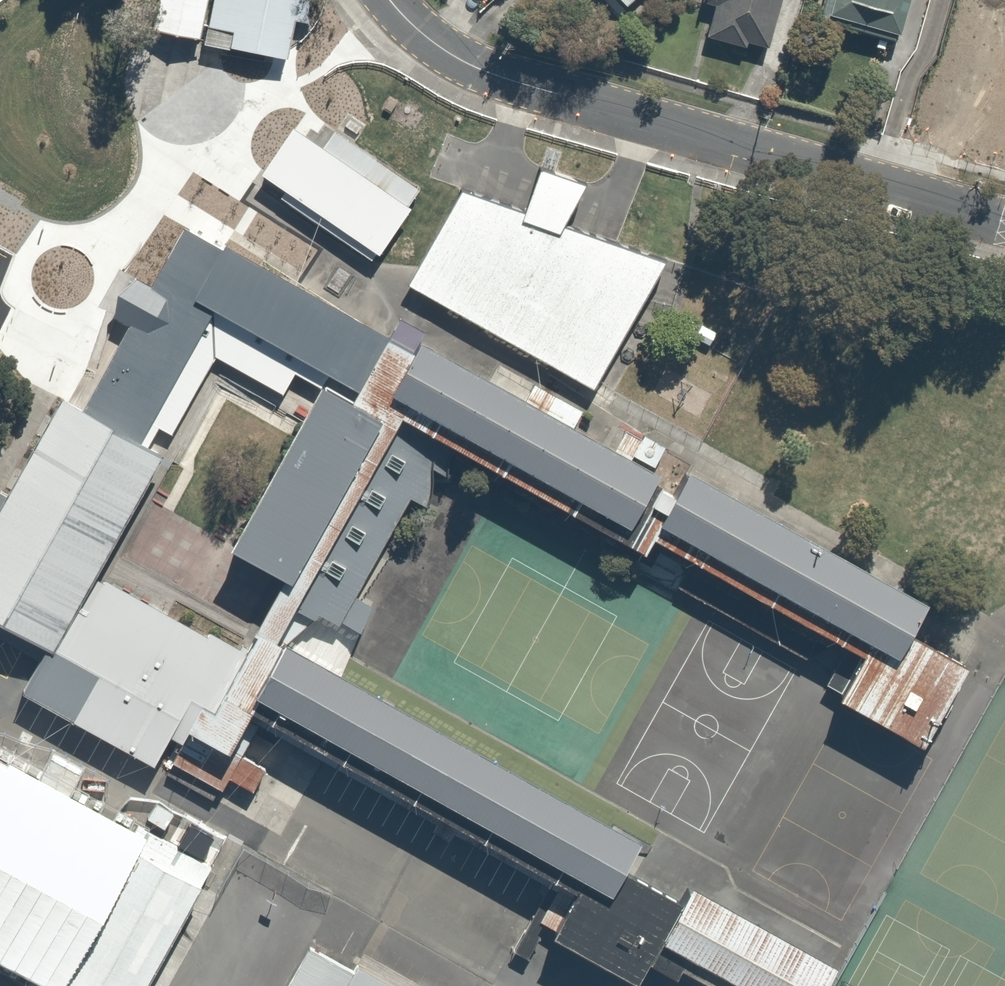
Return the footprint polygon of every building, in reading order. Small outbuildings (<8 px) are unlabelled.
[(202,37),(209,0),(161,0),(155,28),(202,37)] [(210,25),(208,25),(205,43),(230,48),(231,46),(238,47),(288,57),(296,19),(308,21),(312,0),(215,0),(210,25)] [(693,2),(708,6),(702,36),(761,49),(772,0),(694,0),(693,2)] [(894,39),(903,0),(816,0),(812,19),(894,39)] [(988,7),(979,40),(962,36),(949,85),(987,95),(983,112),(1004,118),(1004,11),(988,7)] [(325,147),(294,126),(261,173),(380,254),(412,207),(408,204),(420,188),(336,131),(325,147)] [(427,292),(596,388),(600,381),(644,302),(667,260),(565,225),(575,205),(587,181),(541,166),(532,191),(526,210),(465,188),(410,283),(427,292)] [(92,395),(85,407),(150,444),(154,436),(160,426),(172,433),(204,377),(212,382),(224,361),(283,394),(285,391),(296,397),(306,379),(312,382),(321,387),(324,381),(351,396),(356,387),(194,297),(223,246),(187,226),(119,347),(98,384),(92,395)] [(387,334),(226,244),(223,246),(194,297),(356,387),(387,334)] [(401,319),(393,334),(418,348),(426,332),(401,319)] [(395,389),(418,348),(393,334),(389,331),(387,334),(356,387),(351,396),(378,413),(287,574),(256,629),(259,631),(261,629),(277,638),(295,606),(403,412),(453,439),(646,546),(655,532),(868,650),(844,693),(927,740),(971,662),(912,629),(900,651),(662,519),(679,488),(656,475),(632,519),(395,389)] [(395,389),(632,519),(656,475),(660,468),(424,337),(418,348),(395,389)] [(321,387),(233,543),(287,574),(378,413),(351,396),(324,381),(321,387)] [(52,650),(96,573),(164,452),(150,444),(85,407),(63,395),(0,507),(0,621),(52,650)] [(291,639),(321,613),(340,623),(342,620),(362,630),(373,604),(356,595),(411,496),(427,504),(431,497),(432,489),(433,477),(433,466),(448,475),(449,465),(450,451),(453,439),(403,412),(295,606),(277,638),(284,642),(288,638),(291,639)] [(912,629),(929,598),(692,466),(679,488),(662,519),(900,651),(912,629)] [(101,576),(96,573),(29,694),(149,760),(156,764),(172,735),(175,737),(186,718),(190,720),(201,700),(216,708),(246,655),(101,576)] [(246,655),(216,708),(201,700),(190,720),(188,725),(232,749),(243,730),(249,718),(255,708),(577,889),(556,927),(554,932),(639,980),(651,958),(657,961),(678,973),(683,964),(724,985),(736,985),(659,943),(680,906),(623,874),(614,889),(257,690),(284,642),(277,638),(261,629),(259,631),(246,655)] [(623,874),(643,835),(291,639),(288,638),(284,642),(257,690),(614,889),(623,874)] [(577,889),(255,708),(249,718),(287,739),(339,769),(435,823),(431,830),(450,840),(455,831),(518,866),(559,889),(551,904),(543,900),(515,950),(527,957),(546,922),(556,927),(577,889)] [(186,718),(175,737),(183,741),(173,760),(223,788),(230,776),(253,789),(265,768),(242,755),(253,736),(243,730),(232,749),(188,725),(190,720),(186,718)] [(13,795),(57,820),(60,821),(77,791),(28,763),(17,783),(0,774),(0,819),(13,795)] [(30,958),(40,964),(31,981),(28,985),(148,985),(231,837),(185,811),(168,841),(139,824),(107,882),(86,870),(74,891),(62,885),(68,875),(39,859),(57,827),(54,825),(12,802),(0,823),(0,942),(30,958)] [(736,985),(824,985),(838,960),(694,880),(680,906),(659,943),(736,985)] [(357,962),(354,968),(312,945),(288,985),(400,985),(357,962)]
